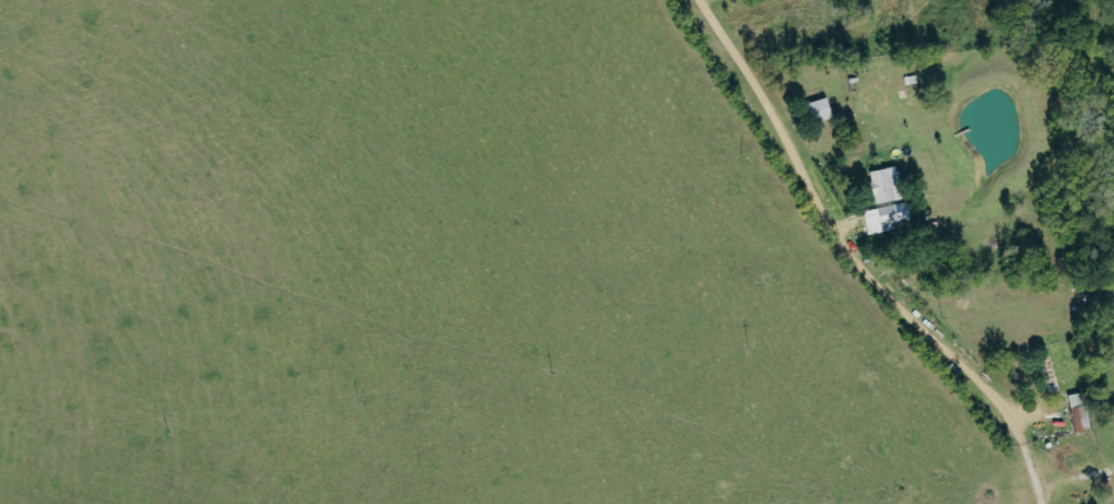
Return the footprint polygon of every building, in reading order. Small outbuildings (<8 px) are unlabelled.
[(831,118),(827,98),(807,101),(811,121),(831,118)] [(873,205),(902,198),(895,166),(869,172),(871,182),(868,182),(873,205)] [(863,212),(868,234),(911,224),(906,201),(863,212)] [(1075,431),(1091,428),(1082,392),(1067,396),(1075,431)]
